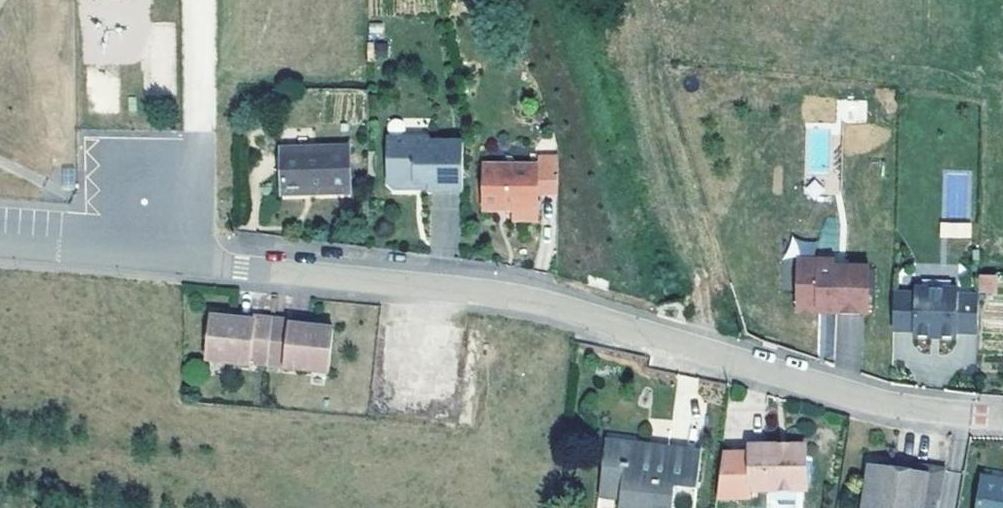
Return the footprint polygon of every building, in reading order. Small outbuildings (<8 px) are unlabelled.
[(429,141),(388,142),(388,187),(393,191),(410,191),(415,186),(422,186),(422,190),(429,190),(429,193),(463,192),(462,144),(429,145),(429,141)] [(281,149),(283,194),(350,192),(349,146),(281,149)] [(538,166),(483,167),(484,212),(514,211),(514,221),(539,220),(538,166)] [(940,221),(940,237),(971,237),(971,221),(940,221)] [(835,260),(799,259),(797,308),(799,311),(801,313),(812,313),(817,309),(833,309),(833,314),(868,315),(870,268),(835,266),(835,260)] [(995,275),(980,274),(980,291),(995,291),(995,275)] [(894,295),(894,331),(914,331),(914,338),(958,339),(958,332),(979,333),(980,296),(959,296),(959,290),(915,289),(915,295),(894,295)] [(251,321),(251,314),(231,313),(231,319),(251,321)] [(264,364),(268,316),(251,314),(251,321),(231,319),(207,316),(202,358),(264,364)] [(268,316),(264,364),(326,371),(330,328),(307,326),(286,324),(287,318),(268,316)] [(307,320),(287,318),(286,324),(307,326),(307,320)] [(664,451),(664,458),(640,456),(642,444),(603,439),(598,489),(617,491),(616,499),(616,507),(670,507),(673,487),(695,489),(699,455),(664,451)] [(664,458),(664,451),(665,447),(642,444),(640,456),(664,458)] [(664,451),(699,455),(700,448),(666,444),(665,447),(664,451)] [(803,488),(802,444),(748,444),(748,452),(721,452),(716,498),(748,497),(748,490),(803,488)] [(901,461),(899,469),(867,463),(859,507),(937,507),(944,468),(901,461)] [(981,476),(975,507),(1002,507),(1002,479),(981,476)] [(617,491),(598,489),(598,497),(616,499),(617,491)]
